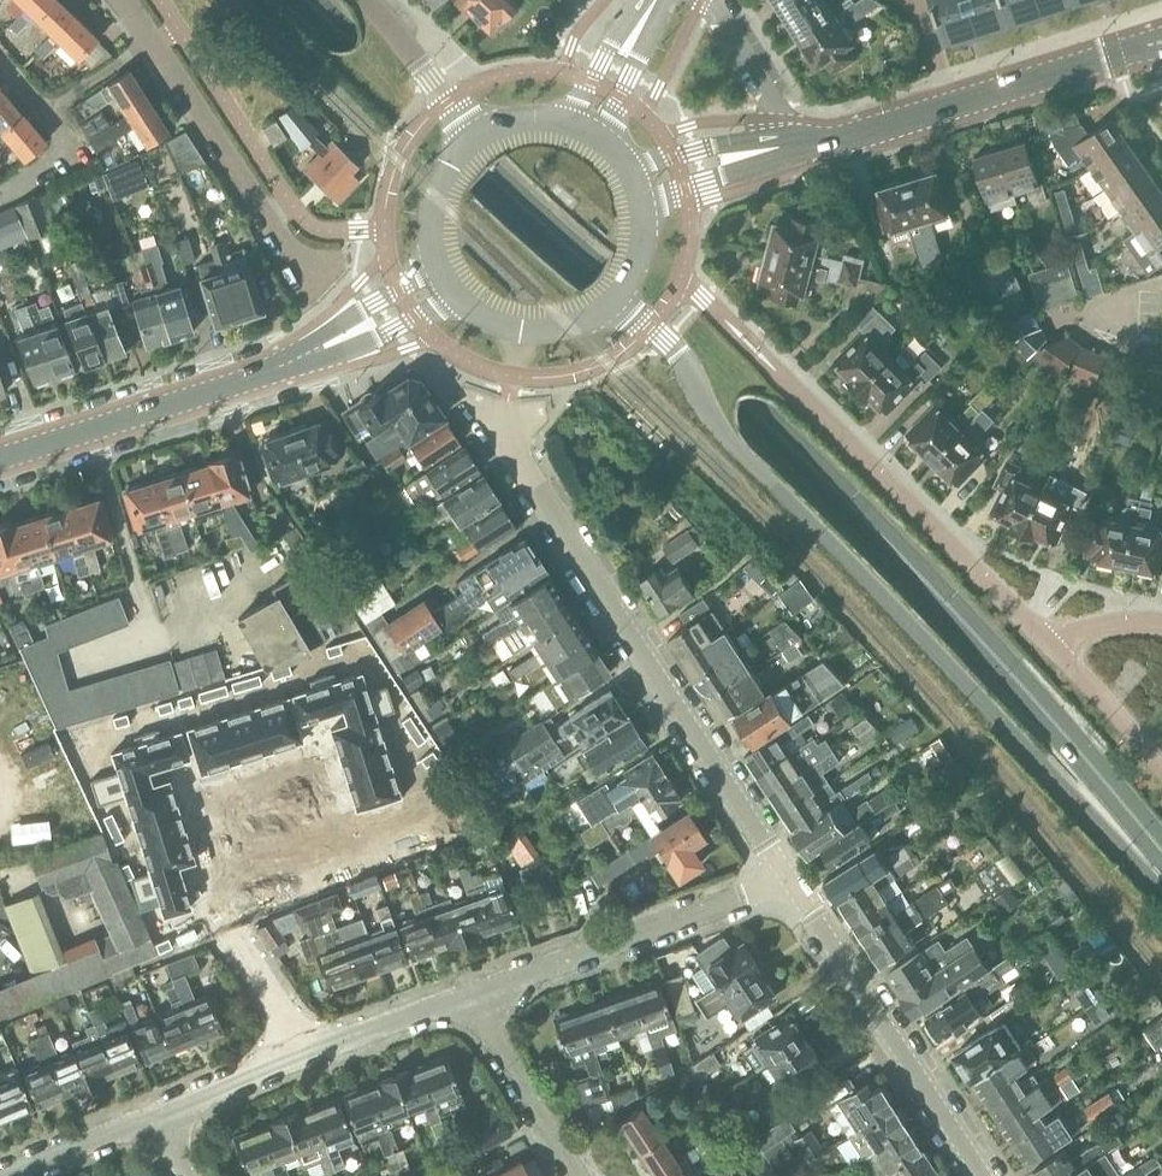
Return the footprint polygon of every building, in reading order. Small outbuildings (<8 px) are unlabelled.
[(27,7),(37,17),(54,33),(71,15),(56,0),(33,0),(27,7)] [(513,0),(454,0),(465,11),(467,9),(483,25),(485,29),(489,31),(490,31),(494,29),(495,25),(502,18),(504,20),(507,17),(511,17),(515,13),(515,9),(518,5),(513,0)] [(800,36),(835,15),(853,4),(850,0),(777,0),(791,22),(790,27),(794,33),(798,34),(800,36)] [(844,28),(883,4),(877,0),(860,0),(853,4),(835,15),(800,36),(808,49),(807,53),(811,60),(815,61),(817,64),(826,59),(833,71),(854,57),(847,46),(852,42),(844,28)] [(1010,19),(1005,0),(933,0),(945,39),(966,32),(968,36),(992,28),(992,24),(1010,19)] [(1010,19),(1031,12),(1032,16),(1057,9),(1056,4),(1070,0),(1005,0),(1010,19)] [(20,13),(9,25),(18,33),(29,22),(20,13)] [(71,15),(54,33),(81,59),(98,41),(71,15)] [(44,58),(55,47),(48,40),(37,51),(44,58)] [(115,96),(127,115),(149,102),(129,71),(87,98),(93,107),(106,99),(107,101),(115,96)] [(2,132),(21,115),(0,90),(0,130),(2,132)] [(149,102),(127,115),(88,140),(96,151),(134,126),(147,146),(168,133),(149,102)] [(327,148),(315,136),(320,131),(294,106),(279,116),(301,150),(309,142),(321,154),(306,169),(331,193),(331,192),(340,201),(358,182),(349,173),(356,166),(332,143),(327,148)] [(102,113),(81,127),(89,139),(110,124),(102,113)] [(21,115),(2,132),(25,160),(45,144),(21,115)] [(1092,167),(1128,141),(1113,119),(1090,134),(1083,124),(1052,133),(1056,145),(1070,165),(1083,155),(1092,167)] [(263,129),(274,145),(287,137),(276,120),(263,129)] [(185,132),(165,142),(179,174),(205,164),(185,132)] [(1128,141),(1092,167),(1106,188),(1143,162),(1128,141)] [(1015,193),(1028,189),(1033,205),(1049,200),(1043,182),(1040,183),(1027,142),(1001,150),(1015,193)] [(1015,193),(1001,150),(976,158),(992,211),(1018,202),(1015,193)] [(1106,188),(1122,210),(1158,183),(1143,162),(1106,188)] [(120,167),(103,174),(108,186),(114,200),(130,194),(120,167)] [(939,173),(910,182),(934,260),(944,257),(932,219),(951,213),(939,173)] [(103,174),(88,180),(93,192),(108,186),(103,174)] [(921,264),(934,260),(910,182),(880,191),(892,231),(909,226),(921,264)] [(1161,213),(1161,188),(1158,183),(1122,210),(1137,231),(1161,213)] [(1056,192),(1058,199),(1062,211),(1071,208),(1065,189),(1056,192)] [(55,190),(40,196),(54,228),(68,222),(56,194),(55,190)] [(39,195),(15,206),(28,238),(28,239),(54,228),(40,196),(39,195)] [(0,212),(0,245),(2,249),(4,248),(28,238),(15,206),(0,212)] [(1077,227),(1071,208),(1062,211),(1067,230),(1077,227)] [(1137,231),(1151,252),(1144,257),(1153,271),(1161,265),(1161,213),(1137,231)] [(778,222),(770,253),(848,275),(846,284),(849,285),(858,288),(861,278),(860,277),(864,260),(845,254),(843,261),(830,258),(836,238),(816,232),(818,222),(800,217),(797,227),(778,222)] [(183,265),(196,260),(188,237),(175,241),(183,265)] [(218,257),(238,318),(261,311),(244,257),(233,260),(226,241),(210,245),(214,259),(218,257)] [(1072,244),(1078,263),(1087,260),(1082,241),(1072,244)] [(146,266),(170,340),(193,333),(179,288),(169,291),(161,263),(163,262),(158,245),(142,249),(142,251),(140,252),(146,266)] [(147,347),(170,340),(146,266),(140,252),(133,254),(143,287),(140,288),(144,299),(133,302),(147,347)] [(770,253),(762,285),(781,290),(778,299),(797,304),(799,294),(804,296),(809,276),(825,280),(839,283),(839,282),(846,284),(848,275),(770,253)] [(987,289),(1014,281),(1008,262),(1009,262),(1007,255),(979,264),(987,289)] [(216,325),(238,318),(218,257),(214,259),(196,264),(216,325)] [(1078,263),(1083,282),(1088,297),(1105,291),(1097,266),(1090,269),(1087,260),(1078,263)] [(1059,285),(1066,303),(1079,299),(1067,262),(1044,269),(1050,288),(1059,285)] [(1050,288),(1044,269),(1029,274),(1040,311),(1066,303),(1059,285),(1050,288)] [(849,285),(845,304),(857,318),(858,318),(872,303),(873,304),(889,288),(887,284),(861,278),(858,288),(849,285)] [(109,287),(106,288),(115,309),(130,303),(123,280),(108,284),(109,287)] [(87,283),(77,287),(82,301),(106,360),(126,353),(127,353),(109,311),(108,306),(97,309),(91,294),(87,283)] [(82,301),(63,309),(67,318),(64,319),(84,368),(106,360),(82,301)] [(36,302),(26,305),(50,370),(53,377),(75,369),(52,314),(42,318),(36,302)] [(869,334),(839,365),(848,373),(845,377),(859,391),(891,358),(887,354),(890,351),(884,345),(891,338),(888,335),(896,328),(873,304),(872,303),(858,318),(855,320),(869,334)] [(50,370),(26,305),(14,309),(26,335),(17,339),(35,383),(53,377),(50,370)] [(1030,359),(1039,348),(1048,340),(1044,331),(1042,328),(1024,334),(1014,319),(1002,332),(1030,359)] [(1076,357),(1074,356),(1081,346),(1067,336),(1042,347),(1041,346),(1035,354),(1051,366),(1048,370),(1052,372),(1049,377),(1057,383),(1060,378),(1061,379),(1076,357)] [(1076,357),(1078,358),(1069,376),(1095,387),(1108,356),(1082,346),(1081,346),(1074,356),(1076,357)] [(891,358),(859,391),(872,404),(876,401),(885,410),(922,373),(929,381),(944,367),(927,350),(917,360),(906,349),(894,361),(891,358)] [(426,392),(429,390),(419,376),(408,374),(396,382),(395,381),(393,382),(393,383),(385,389),(384,388),(382,390),(383,391),(343,417),(359,441),(394,418),(395,417),(391,411),(411,398),(413,400),(426,392)] [(429,390),(426,392),(413,400),(411,398),(391,411),(395,417),(394,418),(408,440),(445,416),(443,413),(429,390)] [(911,438),(933,460),(993,398),(987,391),(974,406),(972,403),(961,414),(962,416),(955,424),(940,409),(911,438)] [(1123,415),(1128,402),(1111,396),(1104,418),(1119,423),(1120,423),(1123,415)] [(982,409),(933,460),(955,482),(984,453),(972,441),(977,435),(979,437),(988,427),(983,422),(990,416),(982,409)] [(1120,423),(1119,423),(1114,439),(1128,443),(1136,419),(1123,415),(1120,423)] [(584,431),(590,426),(581,416),(571,425),(576,431),(584,431)] [(445,421),(410,445),(424,466),(459,443),(445,421)] [(289,433),(302,472),(339,459),(330,433),(325,435),(320,422),(289,433)] [(302,472),(289,433),(258,444),(272,482),(302,472)] [(380,458),(389,451),(377,434),(365,442),(377,462),(381,460),(380,458)] [(380,458),(381,460),(388,472),(407,458),(398,446),(389,451),(380,458)] [(424,502),(426,504),(478,470),(463,447),(413,479),(411,475),(398,483),(414,508),(424,502)] [(208,467),(218,502),(220,502),(231,537),(240,534),(247,546),(250,552),(261,548),(230,499),(248,493),(236,453),(206,462),(208,467)] [(1042,490),(1024,482),(1017,478),(1022,467),(1009,460),(1006,464),(996,485),(1008,491),(997,514),(1009,520),(1007,525),(1022,532),(1042,490)] [(218,502),(208,467),(181,475),(192,511),(218,502)] [(1064,488),(1047,480),(1042,490),(1022,532),(1039,541),(1041,536),(1053,541),(1071,505),(1070,504),(1082,480),(1081,480),(1083,475),(1074,470),(1071,476),(1070,475),(1064,488)] [(154,484),(165,519),(192,511),(181,475),(154,484)] [(462,527),(500,503),(483,476),(430,509),(437,521),(450,512),(460,527),(462,526),(462,527)] [(342,483),(328,493),(345,518),(359,509),(342,483)] [(165,519),(154,484),(124,494),(135,529),(165,519)] [(1090,538),(1086,555),(1096,557),(1096,559),(1099,560),(1099,563),(1114,566),(1115,563),(1127,565),(1141,500),(1130,497),(1128,506),(1124,509),(1121,522),(1100,518),(1095,539),(1090,538)] [(1127,565),(1140,568),(1139,572),(1154,575),(1155,571),(1157,572),(1161,553),(1161,554),(1161,531),(1149,528),(1153,508),(1155,503),(1141,500),(1127,565)] [(71,511),(90,573),(101,570),(94,549),(112,543),(99,503),(71,511)] [(516,527),(500,503),(462,527),(471,541),(458,549),(465,560),(498,539),(516,527)] [(42,520),(55,561),(72,556),(78,577),(90,573),(71,511),(42,520)] [(15,529),(35,591),(45,588),(39,566),(55,561),(42,520),(15,529)] [(172,540),(185,536),(181,522),(167,527),(172,540)] [(15,529),(14,525),(0,529),(0,578),(16,573),(23,595),(35,591),(15,529)] [(293,575),(271,588),(276,597),(309,649),(327,639),(319,626),(344,612),(316,564),(320,561),(308,542),(297,525),(295,527),(282,535),(297,556),(285,563),(293,575)] [(663,547),(675,563),(701,546),(695,537),(702,531),(696,525),(690,530),(689,529),(663,547)] [(167,527),(156,530),(165,557),(189,549),(185,536),(172,540),(167,527)] [(321,534),(308,542),(320,561),(327,572),(349,558),(330,528),(321,534)] [(240,534),(231,537),(225,539),(230,552),(247,546),(240,534)] [(411,645),(485,599),(484,597),(488,594),(486,589),(536,556),(525,540),(457,584),(462,592),(432,612),(424,601),(388,624),(381,612),(365,622),(389,659),(411,645)] [(484,597),(485,599),(492,610),(547,574),(536,556),(486,589),(488,594),(484,597)] [(747,568),(758,579),(767,570),(756,559),(747,568)] [(639,582),(660,614),(683,599),(686,604),(698,596),(678,566),(666,575),(661,567),(639,582)] [(501,636),(502,637),(562,599),(549,578),(496,613),(504,625),(502,626),(501,625),(483,636),(488,644),(501,636)] [(816,599),(805,584),(802,579),(792,587),(805,606),(816,599)] [(365,622),(381,612),(396,602),(381,580),(350,599),(365,622)] [(102,603),(113,630),(129,623),(119,596),(102,603)] [(276,597),(238,619),(265,666),(269,664),(279,661),(310,652),(309,649),(276,597)] [(683,660),(727,631),(705,598),(680,615),(689,628),(670,641),(683,660)] [(573,615),(562,599),(502,637),(513,654),(533,641),(573,615)] [(99,635),(113,630),(102,603),(88,608),(99,635)] [(56,617),(53,608),(40,613),(43,621),(56,617)] [(81,611),(74,614),(85,641),(99,635),(88,608),(81,611)] [(85,641),(74,614),(60,619),(70,647),(85,641)] [(585,634),(573,615),(533,641),(539,650),(508,670),(514,680),(525,673),(585,634)] [(9,626),(19,648),(33,641),(23,619),(9,626)] [(57,652),(70,647),(60,619),(45,625),(49,636),(20,648),(27,663),(56,652),(57,652)] [(727,631),(683,660),(696,680),(740,651),(727,631)] [(783,650),(795,642),(788,632),(777,640),(783,650)] [(597,652),(585,634),(525,673),(531,683),(552,670),(557,678),(597,652)] [(802,653),(795,642),(783,650),(790,661),(802,653)] [(340,643),(326,647),(329,657),(343,653),(340,643)] [(411,645),(389,659),(398,673),(420,660),(411,645)] [(326,647),(312,651),(315,660),(329,657),(326,647)] [(829,648),(821,654),(826,660),(833,654),(829,648)] [(203,653),(212,682),(226,678),(217,649),(203,653)] [(740,651),(696,680),(708,699),(753,670),(740,651)] [(63,670),(57,652),(56,652),(27,663),(34,680),(63,670)] [(611,673),(597,652),(557,678),(542,688),(555,709),(611,673)] [(202,653),(189,657),(198,686),(211,682),(202,653)] [(183,691),(197,686),(188,657),(174,662),(183,691)] [(155,663),(164,696),(180,691),(170,659),(155,663)] [(279,661),(269,664),(274,678),(283,675),(279,661)] [(848,684),(826,661),(737,717),(738,719),(734,722),(743,737),(748,734),(753,744),(848,684)] [(155,663),(140,668),(150,700),(164,696),(155,663)] [(401,677),(412,694),(425,685),(424,683),(428,681),(419,666),(401,677)] [(140,668),(125,672),(135,705),(150,700),(140,668)] [(42,697),(69,689),(63,670),(34,680),(42,697)] [(753,670),(708,699),(722,721),(767,692),(753,670)] [(120,709),(135,705),(125,672),(111,677),(120,709)] [(312,689),(293,695),(302,722),(343,709),(344,708),(335,681),(337,681),(334,673),(310,680),(312,689)] [(337,681),(335,681),(344,708),(343,709),(348,723),(348,724),(375,715),(376,717),(384,714),(376,690),(368,692),(362,673),(337,681)] [(259,674),(246,678),(248,688),(262,684),(259,674)] [(96,681),(106,713),(120,709),(111,677),(96,681)] [(246,678),(232,683),(234,692),(248,688),(246,678)] [(91,717),(106,713),(96,681),(82,685),(91,717)] [(226,684),(212,688),(215,698),(229,693),(226,684)] [(69,689),(42,697),(56,728),(91,717),(82,685),(69,689)] [(422,710),(435,702),(425,685),(412,694),(422,710)] [(212,688),(198,692),(201,702),(215,698),(212,688)] [(488,757),(469,770),(458,776),(482,812),(520,787),(544,770),(585,744),(586,746),(627,719),(610,692),(556,727),(549,716),(505,744),(506,745),(488,757)] [(844,694),(831,702),(844,718),(858,709),(844,694)] [(191,695),(178,699),(180,708),(194,704),(191,695)] [(289,696),(271,702),(285,746),(303,740),(289,696)] [(440,699),(435,702),(422,710),(429,720),(442,711),(439,707),(444,705),(440,699)] [(171,701),(157,705),(160,714),(174,710),(171,701)] [(271,702),(254,707),(268,751),(285,746),(271,702)] [(254,707),(238,712),(252,756),(268,751),(254,707)] [(238,712),(221,718),(235,762),(252,756),(238,712)] [(348,723),(331,728),(340,756),(383,741),(376,717),(375,715),(348,724),(348,723)] [(746,757),(758,775),(802,746),(796,737),(816,723),(810,715),(746,757)] [(410,716),(402,721),(410,733),(418,728),(410,716)] [(852,727),(858,736),(875,725),(867,717),(852,727)] [(221,718),(205,723),(219,767),(235,762),(221,718)] [(627,719),(586,746),(553,767),(564,784),(583,772),(590,784),(646,748),(629,722),(627,719)] [(447,720),(434,728),(444,744),(457,735),(447,720)] [(205,723),(187,728),(201,772),(219,767),(205,723)] [(875,725),(858,736),(864,746),(882,733),(875,725)] [(78,728),(65,732),(67,741),(81,737),(78,728)] [(159,728),(134,736),(137,744),(138,744),(147,771),(148,771),(189,758),(181,731),(161,737),(159,728)] [(418,728),(410,733),(418,745),(426,740),(418,728)] [(453,745),(469,770),(488,757),(472,732),(453,745)] [(770,793),(835,751),(826,738),(819,743),(815,738),(802,746),(758,775),(770,793)] [(954,759),(941,738),(933,743),(942,759),(946,756),(950,762),(954,759)] [(383,741),(340,756),(348,782),(392,768),(383,741)] [(118,772),(110,774),(118,799),(126,796),(125,795),(153,786),(152,785),(148,771),(147,771),(138,744),(137,744),(112,752),(118,772)] [(433,751),(421,759),(426,767),(438,759),(433,751)] [(835,751),(770,793),(782,812),(816,790),(830,781),(824,773),(841,761),(835,751)] [(605,784),(578,802),(592,823),(591,824),(592,826),(666,778),(665,776),(667,773),(662,765),(659,766),(657,763),(651,755),(646,759),(646,758),(625,772),(628,776),(608,788),(605,784)] [(974,778),(962,761),(953,767),(965,784),(974,778)] [(870,771),(876,779),(883,774),(878,766),(870,771)] [(392,768),(348,782),(357,809),(401,795),(392,768)] [(551,780),(544,770),(520,787),(526,796),(551,780)] [(831,809),(849,797),(875,780),(869,771),(837,792),(830,781),(816,790),(782,812),(795,832),(831,808),(831,809)] [(589,827),(582,832),(591,845),(611,833),(609,829),(619,823),(622,825),(631,819),(630,816),(631,815),(630,814),(636,810),(643,820),(651,833),(663,825),(657,816),(681,801),(676,793),(674,790),(676,788),(671,780),(668,780),(666,778),(592,826),(589,827)] [(153,786),(125,795),(126,796),(134,821),(178,807),(169,780),(152,785),(153,786)] [(831,808),(795,832),(811,856),(823,848),(877,813),(868,800),(856,808),(849,797),(831,809),(831,808)] [(897,801),(877,813),(823,848),(835,866),(874,840),(868,832),(902,809),(897,801)] [(178,807),(134,821),(142,847),(186,833),(178,807)] [(688,812),(628,850),(635,861),(657,846),(668,862),(669,862),(679,878),(700,864),(690,848),(705,838),(688,812)] [(112,813),(103,817),(110,830),(118,826),(112,813)] [(118,826),(110,830),(116,843),(124,839),(118,826)] [(38,855),(31,858),(42,887),(44,886),(46,890),(53,893),(59,891),(67,898),(91,889),(112,935),(97,941),(100,948),(111,973),(126,967),(131,965),(158,954),(125,880),(119,867),(116,860),(113,861),(103,832),(38,855)] [(186,833),(142,847),(150,872),(150,874),(178,865),(178,866),(195,861),(186,833)] [(1009,837),(1003,842),(1009,850),(1015,845),(1009,837)] [(896,867),(911,857),(916,854),(910,844),(889,857),(896,867)] [(918,854),(911,858),(916,866),(922,862),(918,854)] [(911,857),(896,867),(902,875),(916,866),(911,858),(911,857)] [(829,882),(842,902),(891,870),(887,863),(870,873),(862,860),(829,882)] [(1002,893),(1014,885),(1014,884),(997,861),(986,868),(1002,893)] [(529,897),(548,890),(538,862),(519,869),(529,897)] [(601,883),(618,872),(611,862),(594,873),(601,883)] [(128,863),(119,867),(125,880),(134,877),(128,863)] [(150,872),(142,875),(150,899),(158,897),(164,916),(191,907),(178,866),(178,865),(150,874),(150,872)] [(469,901),(453,906),(465,941),(481,936),(480,933),(491,929),(471,875),(468,866),(458,869),(465,889),(469,901)] [(898,880),(891,870),(842,902),(855,922),(888,900),(903,890),(897,880),(898,880)] [(395,872),(383,876),(387,889),(399,884),(395,872)] [(480,872),(471,875),(491,929),(501,925),(502,928),(515,924),(514,921),(517,920),(506,888),(488,894),(480,872)] [(353,896),(381,886),(377,875),(349,885),(353,896)] [(923,908),(944,894),(945,895),(957,886),(951,877),(917,899),(923,908)] [(1011,887),(993,899),(1004,914),(1022,902),(1016,893),(1011,887)] [(428,890),(418,893),(438,948),(448,944),(449,947),(465,941),(453,906),(452,907),(449,898),(433,904),(428,890)] [(417,919),(400,925),(411,957),(414,956),(415,959),(428,955),(427,952),(438,948),(418,893),(409,897),(417,919)] [(337,894),(326,898),(331,913),(340,909),(342,909),(337,894)] [(949,903),(945,895),(944,894),(923,908),(928,916),(949,903)] [(326,898),(294,910),(302,931),(308,929),(311,937),(300,940),(307,961),(317,957),(318,959),(315,960),(319,973),(322,972),(328,987),(331,986),(332,989),(345,985),(343,982),(355,978),(336,927),(331,913),(326,898)] [(17,900),(3,905),(6,911),(19,945),(22,950),(42,942),(27,906),(17,900)] [(896,913),(888,900),(855,922),(868,943),(918,911),(912,902),(896,913)] [(384,931),(369,936),(382,971),(396,966),(395,963),(407,959),(387,904),(376,909),(384,931)] [(916,944),(907,930),(923,920),(918,911),(868,943),(883,966),(916,944)] [(369,937),(361,918),(336,927),(355,978),(366,974),(367,977),(382,971),(369,936),(369,937)] [(271,919),(258,928),(271,948),(285,939),(271,919)] [(700,1007),(756,971),(761,967),(744,941),(732,949),(723,936),(694,955),(714,986),(694,999),(700,1007)] [(940,941),(888,974),(902,996),(914,1015),(916,1018),(925,1012),(990,969),(968,936),(959,942),(946,950),(940,941)] [(173,947),(169,938),(156,944),(159,953),(173,947)] [(1090,941),(1067,955),(1081,973),(1102,957),(1099,952),(1090,941)] [(1025,946),(1010,956),(1016,966),(1017,968),(1032,957),(1025,947),(1025,946)] [(100,948),(32,975),(43,1004),(110,976),(111,975),(111,973),(100,948)] [(193,953),(165,964),(171,980),(173,980),(197,1039),(208,1034),(209,1037),(221,1032),(220,1029),(223,1028),(217,1012),(220,1011),(215,999),(212,1000),(210,997),(197,1002),(185,973),(199,967),(193,953)] [(1010,956),(997,965),(1003,975),(1016,966),(1010,956)] [(1063,983),(1079,972),(1070,960),(1054,970),(1063,983)] [(990,969),(925,1012),(928,1017),(927,1017),(933,1025),(932,1030),(936,1036),(940,1037),(942,1040),(957,1030),(959,1033),(970,1026),(968,1023),(994,1006),(986,993),(1007,980),(1003,975),(997,965),(990,969)] [(756,971),(700,1007),(706,1016),(728,1002),(738,1017),(778,991),(761,967),(756,971)] [(1076,995),(1085,1008),(1100,999),(1083,974),(1069,984),(1069,988),(1073,994),(1076,995)] [(174,1011),(158,1018),(172,1052),(187,1046),(186,1043),(197,1039),(173,980),(171,980),(163,984),(174,1011)] [(644,991),(633,995),(651,1048),(663,1078),(676,1073),(665,1043),(662,1036),(676,1031),(660,986),(657,987),(656,984),(643,988),(644,991)] [(621,996),(606,1001),(618,1036),(635,1030),(642,1051),(651,1048),(633,995),(622,999),(621,996)] [(57,1000),(62,1011),(71,1007),(67,996),(57,1000)] [(985,1017),(993,1028),(1004,1021),(1004,1022),(1022,1009),(1014,998),(985,1017)] [(130,999),(121,1003),(145,1060),(157,1055),(158,1058),(172,1052),(158,1018),(141,1025),(130,999)] [(1111,1014),(1100,999),(1085,1008),(1097,1024),(1111,1014)] [(618,1036),(606,1001),(591,1007),(592,1010),(581,1013),(593,1048),(597,1059),(607,1055),(603,1041),(604,1041),(618,1036)] [(98,1007),(88,1011),(94,1024),(115,1072),(126,1068),(127,1071),(139,1066),(138,1063),(141,1062),(124,1020),(106,1027),(98,1007)] [(589,1076),(575,1081),(584,1107),(611,1098),(610,1096),(597,1059),(593,1048),(581,1013),(569,1018),(568,1015),(555,1019),(557,1022),(553,1023),(559,1039),(556,1040),(560,1053),(563,1051),(564,1054),(568,1053),(573,1066),(585,1062),(589,1076)] [(766,1065),(768,1064),(768,1063),(805,1038),(796,1025),(793,1027),(789,1019),(780,1025),(779,1023),(763,1033),(764,1035),(752,1044),(766,1065)] [(1004,1021),(993,1028),(956,1052),(972,1078),(1021,1046),(1004,1022),(1004,1021)] [(89,1035),(72,1042),(76,1052),(90,1086),(106,1080),(104,1077),(115,1072),(94,1024),(85,1027),(89,1035)] [(48,1032),(40,1036),(63,1093),(74,1089),(75,1092),(90,1086),(76,1052),(59,1059),(48,1032)] [(42,1066),(24,1073),(37,1104),(40,1103),(41,1106),(53,1101),(52,1098),(63,1093),(40,1036),(31,1040),(42,1066)] [(768,1063),(768,1064),(777,1078),(776,1078),(774,1081),(773,1083),(772,1086),(771,1091),(772,1093),(772,1095),(774,1099),(776,1102),(779,1104),(803,1081),(800,1077),(822,1063),(805,1038),(768,1063)] [(975,1081),(988,1103),(1020,1082),(1015,1073),(1036,1060),(1028,1047),(975,1081)] [(692,1064),(700,1077),(720,1064),(712,1051),(692,1064)] [(448,1059),(422,1069),(440,1117),(467,1106),(460,1088),(463,1087),(458,1073),(454,1074),(448,1059)] [(7,1117),(18,1112),(19,1115),(31,1110),(30,1107),(33,1106),(17,1066),(0,1073),(0,1101),(7,1117)] [(1061,1084),(1073,1076),(1067,1067),(1055,1076),(1061,1084)] [(407,1111),(407,1110),(423,1104),(435,1135),(445,1132),(442,1123),(440,1117),(422,1069),(411,1073),(410,1070),(394,1076),(407,1111)] [(407,1111),(394,1076),(379,1082),(380,1085),(369,1089),(391,1148),(392,1148),(403,1144),(396,1127),(412,1121),(407,1110),(407,1111)] [(1081,1089),(1073,1076),(1061,1084),(1069,1097),(1081,1089)] [(849,1137),(861,1127),(892,1107),(880,1088),(872,1092),(865,1082),(856,1088),(849,1078),(818,1098),(826,1111),(829,1109),(848,1138),(849,1137)] [(1026,1092),(1020,1082),(988,1103),(1001,1123),(1055,1088),(1048,1078),(1026,1092)] [(1055,1088),(1001,1123),(1014,1143),(1046,1122),(1041,1114),(1063,1100),(1055,1088)] [(391,1148),(369,1089),(342,1100),(359,1140),(360,1139),(361,1145),(377,1138),(384,1156),(386,1156),(394,1175),(401,1172),(393,1153),(394,1153),(392,1148),(391,1148)] [(623,1091),(610,1096),(611,1098),(614,1110),(627,1102),(623,1091)] [(1110,1092),(1085,1109),(1094,1123),(1120,1106),(1110,1092)] [(312,1111),(324,1142),(327,1151),(332,1164),(335,1169),(345,1166),(338,1148),(354,1142),(351,1132),(340,1101),(339,1101),(312,1111)] [(720,1104),(706,1112),(712,1120),(714,1124),(727,1116),(725,1112),(720,1104)] [(639,1152),(661,1138),(657,1132),(640,1106),(618,1120),(639,1152)] [(862,1158),(906,1129),(892,1107),(861,1127),(849,1137),(862,1158)] [(332,1164),(327,1151),(324,1142),(312,1111),(303,1115),(302,1112),(286,1118),(299,1152),(298,1152),(304,1168),(320,1162),(325,1174),(335,1170),(335,1169),(332,1164)] [(1047,1123),(1046,1122),(1014,1143),(1027,1164),(1080,1130),(1073,1118),(1064,1124),(1059,1115),(1047,1123)] [(753,1138),(761,1150),(788,1132),(789,1134),(795,1130),(786,1116),(753,1138)] [(278,1175),(289,1175),(282,1158),(298,1152),(299,1152),(286,1118),(271,1124),(272,1127),(261,1131),(278,1175)] [(484,1148),(509,1134),(502,1120),(476,1134),(484,1148)] [(906,1129),(862,1158),(874,1175),(879,1175),(881,1175),(920,1150),(906,1129)] [(261,1131),(234,1141),(239,1154),(237,1155),(242,1168),(244,1167),(246,1172),(261,1166),(265,1175),(278,1175),(261,1131)] [(761,1150),(773,1168),(783,1166),(795,1168),(792,1163),(796,1160),(782,1139),(789,1134),(788,1132),(761,1150)] [(1036,1175),(1070,1175),(1107,1153),(1124,1142),(1118,1133),(1100,1145),(1099,1143),(1093,1147),(1093,1146),(1073,1159),(1067,1149),(1033,1171),(1036,1175)] [(661,1139),(661,1138),(639,1152),(655,1175),(667,1175),(680,1168),(681,1169),(715,1147),(709,1138),(682,1156),(684,1158),(677,1163),(661,1139)] [(743,1163),(757,1154),(759,1153),(754,1145),(738,1155),(743,1163)] [(393,1153),(401,1172),(410,1168),(403,1149),(394,1153),(393,1153)] [(920,1150),(881,1175),(882,1175),(927,1175),(934,1172),(920,1150)] [(424,1156),(431,1175),(441,1171),(433,1152),(424,1156)] [(1107,1153),(1070,1175),(1116,1175),(1121,1173),(1107,1153)] [(1124,1174),(1125,1175),(1151,1175),(1149,1172),(1161,1164),(1161,1163),(1157,1154),(1124,1174)] [(500,1175),(529,1175),(521,1161),(505,1169),(501,1159),(492,1161),(500,1175)] [(492,1161),(486,1166),(490,1175),(500,1175),(492,1161)] [(795,1168),(783,1166),(773,1168),(777,1172),(780,1175),(803,1175),(801,1173),(799,1175),(795,1168)] [(681,1169),(680,1168),(667,1175),(686,1175),(681,1169)]
